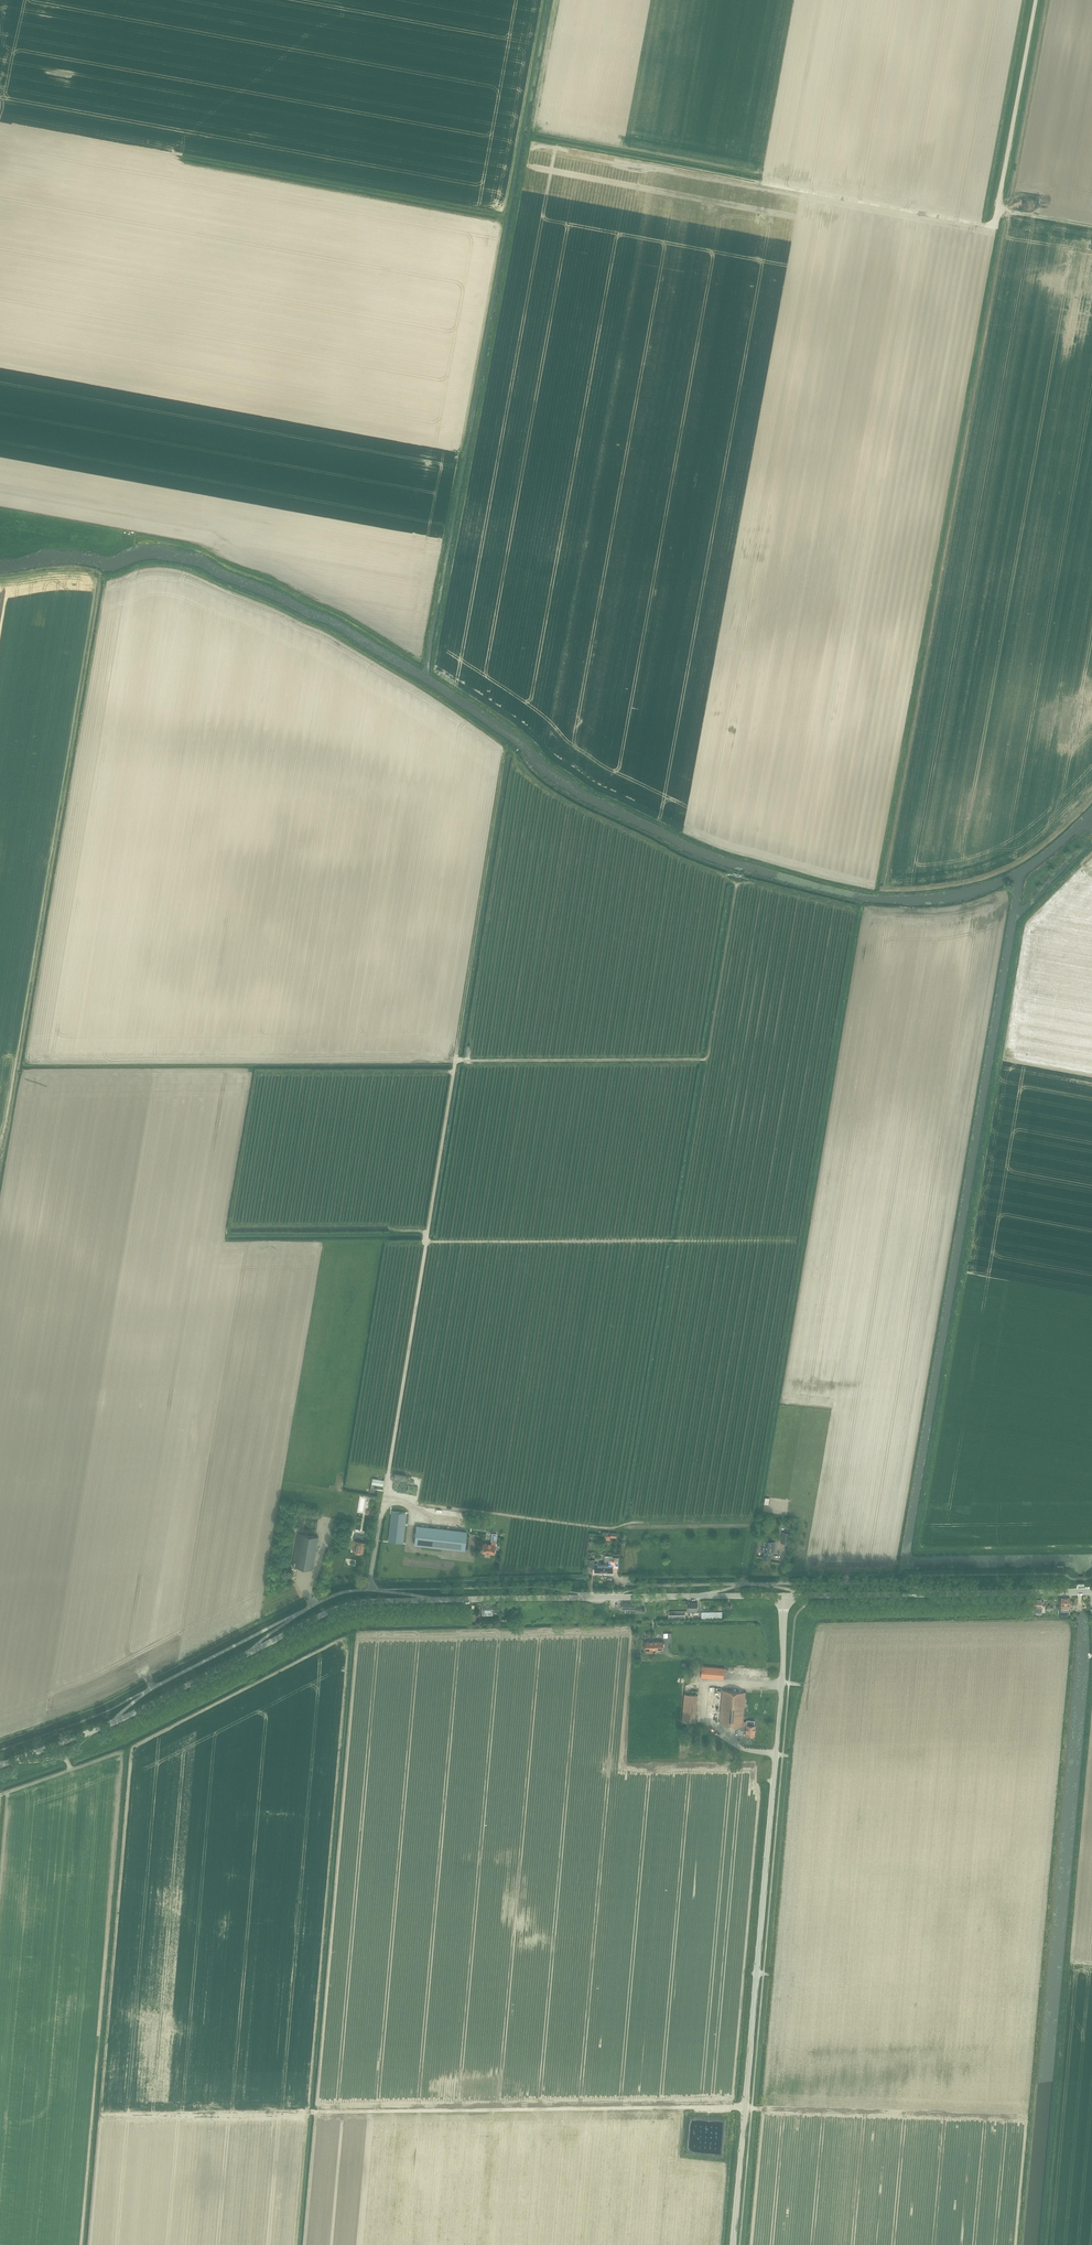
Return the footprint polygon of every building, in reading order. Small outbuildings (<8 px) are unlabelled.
[(373,1478),(372,1484),(383,1486),(384,1480),(373,1478)] [(403,1543),(407,1513),(392,1512),(388,1541),(403,1543)] [(464,1550),(466,1533),(466,1532),(418,1526),(416,1545),(464,1550)] [(783,1532),(781,1543),(789,1544),(791,1533),(783,1532)] [(313,1569),(318,1537),(298,1533),(293,1566),(313,1569)] [(354,1540),(353,1551),(363,1553),(365,1542),(366,1536),(355,1534),(355,1535),(354,1540)] [(776,1542),(764,1540),(763,1545),(762,1551),(764,1551),(763,1559),(770,1560),(771,1552),(774,1553),(776,1542)] [(491,1544),(483,1543),(482,1553),(495,1554),(496,1542),(491,1541),(491,1544)] [(589,1560),(589,1567),(596,1567),(596,1572),(613,1572),(613,1570),(613,1566),(619,1566),(619,1560),(619,1557),(613,1557),(613,1560),(609,1560),(608,1560),(605,1560),(604,1560),(604,1563),(596,1563),(595,1563),(595,1560),(589,1560)] [(1033,1598),(1033,1607),(1033,1612),(1042,1612),(1042,1604),(1044,1604),(1044,1601),(1042,1601),(1042,1598),(1033,1598)] [(1061,1598),(1061,1607),(1061,1612),(1070,1611),(1070,1604),(1073,1604),(1073,1601),(1070,1601),(1070,1598),(1061,1598)] [(688,1602),(689,1613),(698,1613),(698,1602),(688,1602)] [(636,1608),(636,1612),(645,1612),(645,1608),(642,1608),(642,1603),(623,1603),(623,1608),(636,1608)] [(482,1605),(483,1613),(483,1617),(490,1617),(490,1614),(492,1614),(492,1604),(482,1605)] [(645,1650),(654,1650),(654,1641),(645,1642),(645,1650)] [(654,1641),(654,1650),(664,1650),(664,1641),(654,1641)] [(702,1666),(701,1677),(724,1679),(725,1668),(702,1666)] [(755,1736),(756,1725),(747,1725),(747,1722),(743,1721),(746,1692),(723,1690),(720,1724),(747,1726),(746,1736),(755,1736)] [(683,1721),(696,1722),(698,1695),(685,1694),(683,1721)]
